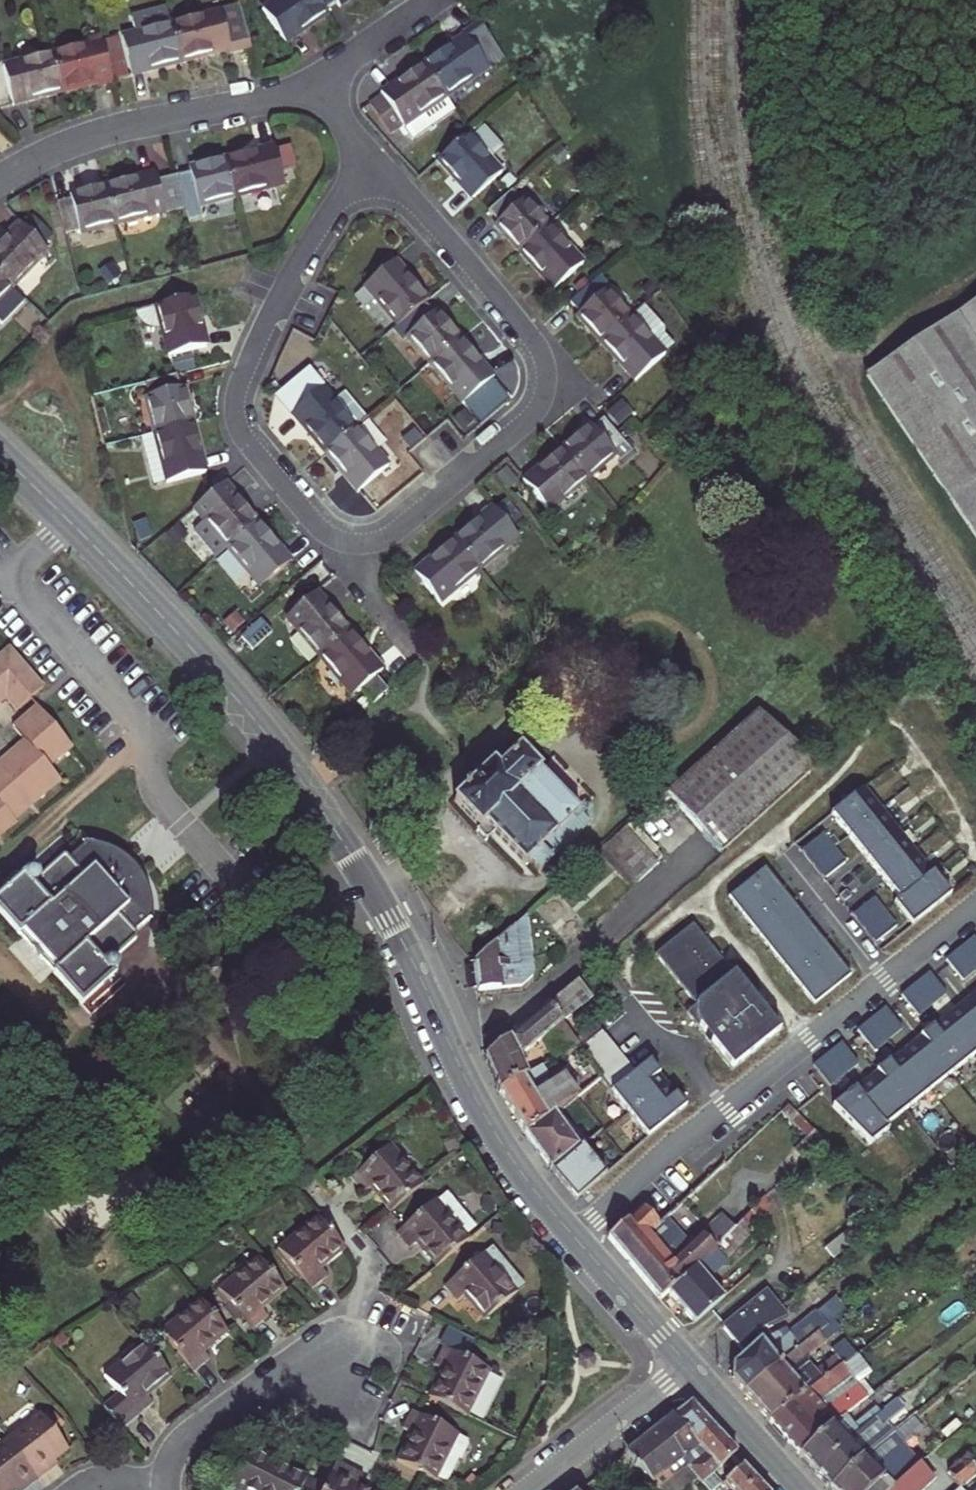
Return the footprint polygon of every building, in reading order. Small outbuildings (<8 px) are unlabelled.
[(324,11),(317,0),(274,0),(275,2),(263,11),(286,44),(328,15),(324,11)] [(350,0),(317,0),(324,11),(336,2),(340,7),(350,0)] [(240,7),(171,24),(181,64),(231,51),(231,54),(251,49),(240,7)] [(131,77),(181,64),(171,24),(122,37),(122,39),(128,65),(131,77)] [(465,36),(423,64),(446,98),(504,59),(481,24),(465,35),(465,36)] [(120,67),(128,65),(122,39),(113,40),(120,67)] [(102,40),(52,53),(62,93),(112,80),(102,40)] [(13,105),(62,93),(52,53),(2,65),(13,105)] [(403,126),(446,98),(423,64),(380,93),(384,98),(372,107),(390,134),(402,125),(403,126)] [(437,161),(472,200),(502,173),(468,134),(437,161)] [(274,147),(225,160),(235,199),(284,186),(274,147)] [(185,211),(235,199),(225,160),(189,169),(190,172),(176,176),(184,208),(185,211)] [(157,181),(155,174),(106,186),(115,226),(184,208),(176,176),(157,181)] [(115,226),(106,186),(70,195),(71,200),(57,204),(65,235),(79,231),(80,235),(115,226)] [(495,226),(519,253),(549,226),(515,188),(488,212),(498,223),(495,226)] [(0,243),(0,276),(13,289),(48,252),(19,224),(0,243)] [(583,263),(549,226),(519,253),(553,290),(583,263)] [(364,286),(397,326),(425,303),(429,300),(396,261),(364,286)] [(13,289),(0,276),(0,323),(23,299),(13,289)] [(576,316),(600,344),(631,317),(597,278),(571,302),(580,312),(576,316)] [(169,356),(208,346),(195,296),(135,312),(138,317),(141,322),(146,326),(155,329),(161,328),(169,356)] [(434,314),(425,303),(397,326),(393,330),(402,340),(406,337),(430,365),(461,340),(437,311),(434,314)] [(866,376),(975,539),(975,303),(866,376)] [(665,355),(631,317),(600,344),(634,382),(665,355)] [(494,379),(461,340),(430,365),(463,405),(494,379)] [(276,396),(291,414),(322,388),(307,370),(276,396)] [(154,433),(193,423),(184,387),(180,388),(176,375),(145,383),(148,396),(145,397),(154,433)] [(291,414),(324,454),(355,427),(367,418),(346,392),(334,402),(322,388),(291,414)] [(590,426),(562,449),(588,480),(616,457),(620,461),(631,451),(604,420),(593,429),(590,426)] [(206,473),(193,423),(154,433),(167,483),(206,473)] [(388,467),(355,427),(324,454),(358,493),(388,467)] [(153,487),(167,483),(154,433),(140,437),(153,487)] [(549,513),(588,480),(562,449),(523,482),(549,513)] [(220,555),(227,549),(258,522),(235,494),(231,498),(221,487),(205,501),(198,507),(207,518),(204,521),(205,522),(198,528),(220,555)] [(493,507),(453,541),(480,572),(519,539),(493,507)] [(291,561),(258,522),(227,549),(260,588),(291,561)] [(440,605),(480,572),(453,541),(414,574),(440,605)] [(286,618),(319,657),(350,631),(317,592),(286,618)] [(383,671),(350,631),(319,657),(352,697),(360,691),(376,677),(383,671)] [(10,651),(0,659),(0,689),(6,697),(18,711),(42,689),(10,651)] [(376,677),(360,691),(372,704),(387,691),(376,677)] [(27,741),(48,765),(71,745),(39,708),(14,728),(26,742),(27,741)] [(666,791),(720,851),(814,765),(756,710),(666,791)] [(26,742),(3,762),(37,799),(60,779),(48,765),(27,741),(26,742)] [(528,862),(539,873),(590,825),(520,751),(499,771),(493,765),(454,802),(480,829),(485,824),(494,833),(524,865),(528,862)] [(37,799),(3,762),(0,764),(0,804),(14,818),(37,799)] [(949,893),(863,786),(829,813),(898,899),(893,903),(911,924),(949,893)] [(16,820),(14,818),(0,804),(0,834),(16,820)] [(486,841),(494,833),(485,824),(480,829),(477,832),(486,841)] [(604,848),(636,885),(660,865),(627,828),(604,848)] [(800,849),(812,863),(832,847),(821,833),(800,849)] [(812,863),(823,877),(843,861),(832,847),(812,863)] [(636,885),(604,848),(598,853),(631,890),(636,885)] [(82,1002),(114,973),(117,970),(117,966),(115,964),(111,962),(136,939),(136,937),(135,935),(138,930),(143,921),(147,907),(147,891),(145,886),(140,873),(136,868),(124,858),(115,854),(105,851),(95,850),(90,851),(80,854),(75,855),(68,860),(65,858),(62,858),(38,880),(37,877),(35,874),(30,874),(29,874),(0,900),(0,912),(82,1002)] [(763,868),(727,897),(812,1003),(848,974),(763,868)] [(852,913),(863,927),(884,910),(872,896),(852,913)] [(863,927),(875,941),(895,925),(884,910),(863,927)] [(527,917),(474,964),(476,977),(477,992),(519,988),(533,976),(527,917)] [(691,924),(654,954),(694,1004),(685,1012),(730,1069),(777,1031),(691,924)] [(975,971),(975,941),(975,940),(960,951),(975,971)] [(963,983),(975,973),(975,971),(960,951),(946,962),(963,983)] [(605,987),(592,970),(578,982),(591,999),(605,987)] [(916,986),(933,1007),(947,996),(930,975),(916,986)] [(591,999),(578,982),(513,1033),(511,1034),(485,1056),(499,1091),(528,1076),(520,1056),(540,1040),(562,1022),(586,1003),(589,1007),(595,1003),(591,999)] [(901,997),(918,1019),(933,1007),(916,986),(901,997)] [(833,1107),(870,1145),(888,1130),(886,1127),(975,1058),(975,1056),(975,995),(833,1107)] [(871,1021),(888,1042),(903,1031),(886,1009),(871,1021)] [(857,1032),(874,1053),(888,1042),(871,1021),(857,1032)] [(511,1034),(501,1022),(482,1037),(485,1056),(511,1034)] [(578,1045),(562,1022),(540,1040),(554,1061),(580,1048),(578,1045)] [(602,1080),(646,1137),(684,1106),(648,1061),(634,1072),(600,1030),(578,1045),(580,1048),(590,1062),(600,1077),(602,1080)] [(827,1055),(844,1077),(858,1066),(841,1044),(827,1055)] [(813,1067),(829,1088),(844,1077),(827,1055),(813,1067)] [(590,1062),(579,1068),(592,1087),(602,1080),(600,1077),(590,1062)] [(529,1090),(549,1079),(543,1067),(528,1076),(499,1091),(525,1132),(554,1113),(561,1108),(577,1097),(564,1078),(534,1097),(529,1090)] [(592,1087),(579,1068),(564,1078),(577,1097),(592,1087)] [(788,1104),(782,1110),(808,1136),(814,1130),(788,1104)] [(525,1132),(550,1170),(581,1143),(588,1138),(579,1128),(577,1130),(561,1108),(554,1113),(525,1132)] [(793,1150),(803,1160),(823,1140),(814,1130),(808,1136),(793,1150)] [(581,1143),(550,1170),(563,1185),(576,1199),(605,1173),(581,1143)] [(423,1185),(390,1146),(350,1179),(363,1194),(370,1188),(391,1212),(423,1185)] [(476,1228),(447,1193),(438,1201),(436,1200),(397,1233),(409,1248),(417,1242),(437,1266),(469,1239),(466,1236),(476,1228)] [(773,1226),(764,1197),(743,1220),(752,1228),(760,1220),(771,1231),(773,1226)] [(642,1206),(608,1237),(660,1299),(668,1291),(736,1228),(723,1214),(689,1243),(667,1218),(650,1198),(642,1206)] [(319,1218),(280,1252),(303,1278),(313,1290),(328,1277),(320,1269),(344,1248),(319,1218)] [(754,1231),(752,1228),(743,1220),(736,1228),(668,1291),(694,1322),(723,1297),(707,1278),(754,1231)] [(826,1249),(833,1259),(857,1239),(849,1230),(826,1249)] [(525,1286),(492,1247),(445,1287),(457,1302),(465,1296),(485,1320),(525,1286)] [(280,1252),(278,1250),(276,1252),(300,1280),(303,1278),(280,1252)] [(259,1258),(220,1292),(254,1331),(268,1318),(262,1311),(286,1290),(259,1258)] [(790,1315),(767,1289),(729,1319),(722,1325),(740,1345),(761,1329),(790,1315)] [(816,1311),(827,1325),(848,1309),(840,1298),(835,1301),(832,1299),(816,1311)] [(196,1374),(211,1361),(204,1353),(228,1332),(201,1301),(162,1334),(196,1374)] [(742,1391),(818,1332),(827,1325),(816,1311),(790,1333),(787,1328),(767,1338),(763,1341),(761,1339),(733,1364),(731,1379),(742,1391)] [(742,1391),(769,1421),(857,1354),(845,1339),(831,1349),(836,1356),(816,1371),(804,1357),(825,1341),(818,1332),(742,1391)] [(170,1375),(145,1345),(106,1378),(138,1416),(153,1404),(146,1395),(170,1375)] [(467,1417),(490,1371),(444,1348),(435,1365),(444,1370),(430,1398),(467,1417)] [(837,1420),(846,1413),(868,1398),(858,1384),(824,1409),(817,1401),(870,1363),(860,1352),(857,1354),(769,1421),(798,1454),(837,1420)] [(891,1394),(896,1400),(902,1396),(897,1389),(891,1394)] [(798,1454),(814,1472),(896,1400),(891,1394),(853,1423),(846,1413),(837,1420),(798,1454)] [(896,1400),(814,1472),(828,1488),(892,1433),(883,1423),(902,1407),(896,1400)] [(675,1417),(698,1447),(702,1452),(721,1435),(692,1404),(675,1417)] [(404,1429),(412,1434),(399,1462),(420,1472),(446,1485),(459,1459),(461,1461),(468,1446),(468,1441),(458,1436),(459,1434),(412,1412),(404,1429)] [(41,1415),(8,1440),(38,1480),(52,1470),(49,1465),(55,1460),(68,1450),(41,1415)] [(675,1417),(658,1429),(682,1461),(698,1447),(675,1417)] [(626,1455),(652,1486),(682,1461),(658,1429),(626,1455)] [(920,1465),(892,1433),(828,1488),(830,1489),(891,1489),(920,1465)] [(710,1477),(727,1462),(736,1454),(737,1453),(721,1435),(702,1452),(705,1455),(688,1469),(697,1479),(707,1489),(716,1489),(719,1488),(710,1477)] [(0,1446),(0,1489),(15,1489),(21,1486),(24,1489),(25,1489),(38,1480),(8,1440),(0,1446)] [(278,1464),(281,1458),(251,1444),(230,1487),(237,1489),(301,1489),(307,1478),(278,1464)] [(742,1461),(736,1454),(727,1462),(733,1469),(742,1461)] [(960,1488),(975,1475),(975,1470),(966,1458),(947,1473),(960,1488)] [(52,1470),(58,1465),(55,1460),(49,1465),(52,1470)] [(364,1476),(337,1463),(324,1489),(365,1489),(359,1487),(364,1476)] [(920,1464),(920,1465),(891,1489),(924,1489),(935,1480),(920,1464)] [(743,1467),(725,1483),(732,1489),(764,1489),(743,1467)] [(663,1489),(684,1489),(697,1479),(688,1469),(663,1489)]
